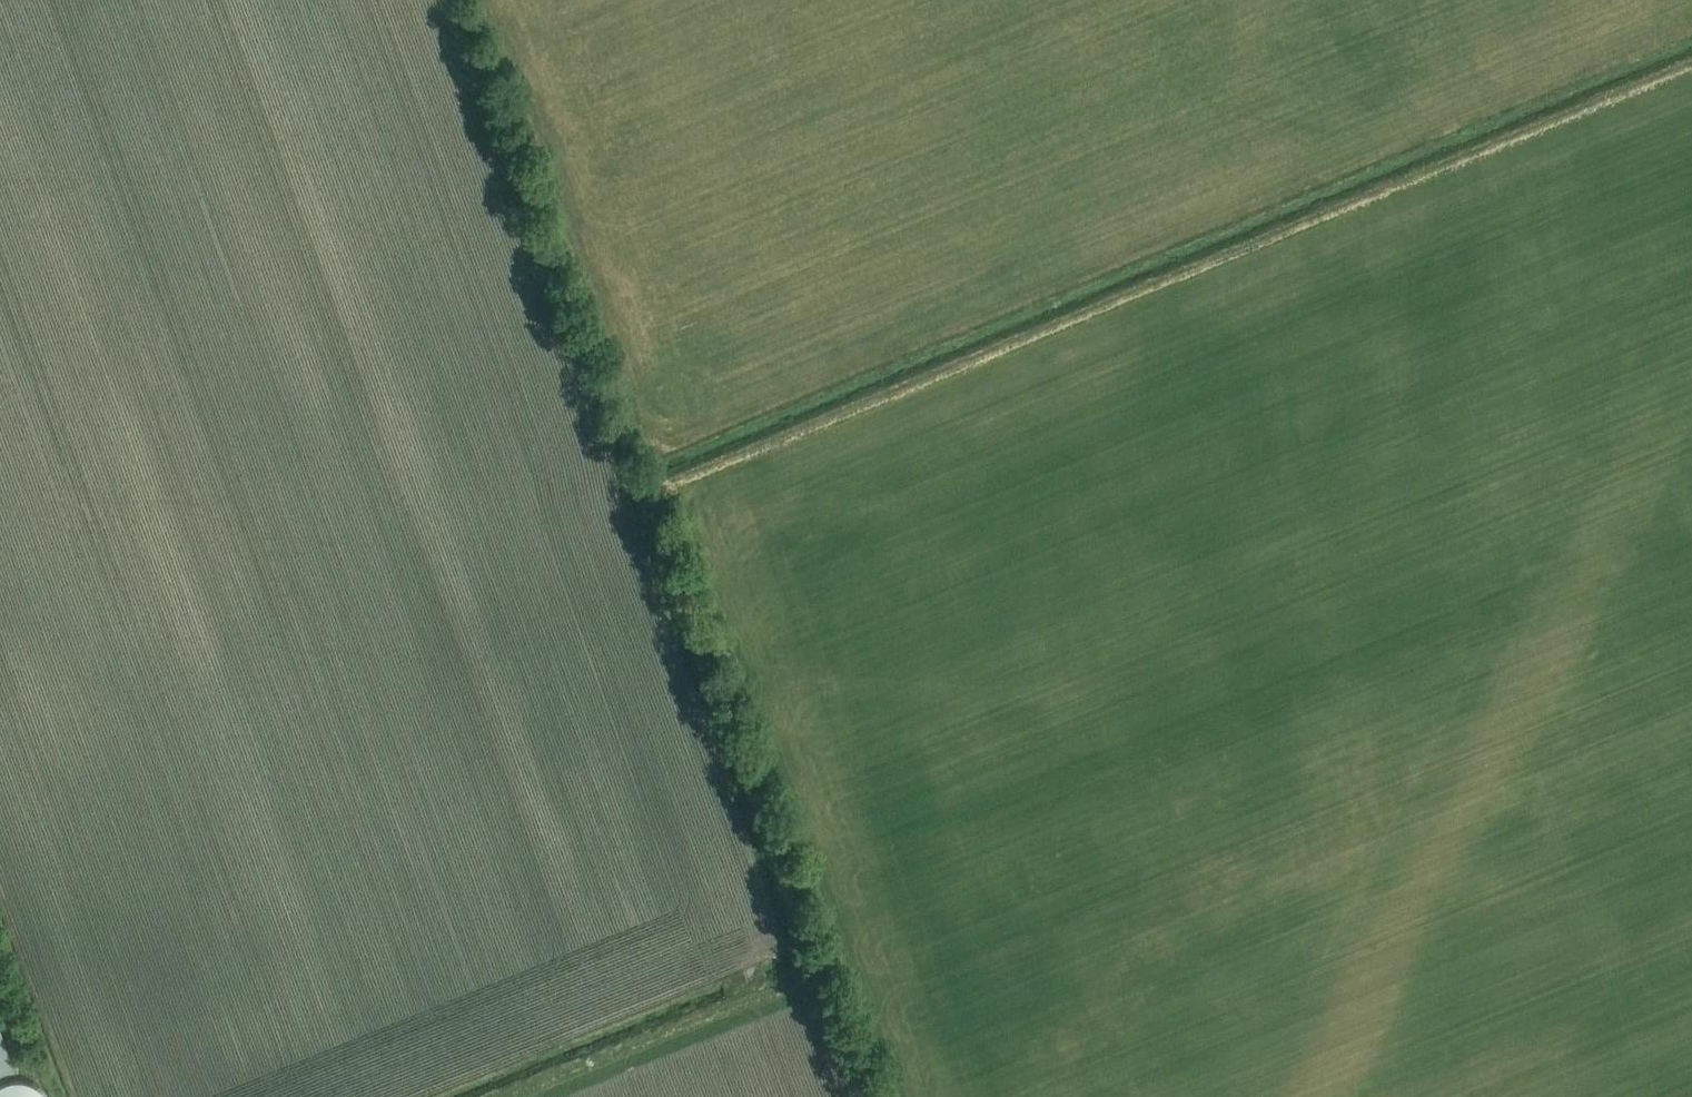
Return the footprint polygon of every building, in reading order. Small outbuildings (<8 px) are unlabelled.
[(42,1088),(26,1079),(9,1079),(0,1085),(0,1096),(47,1096),(42,1088)]
